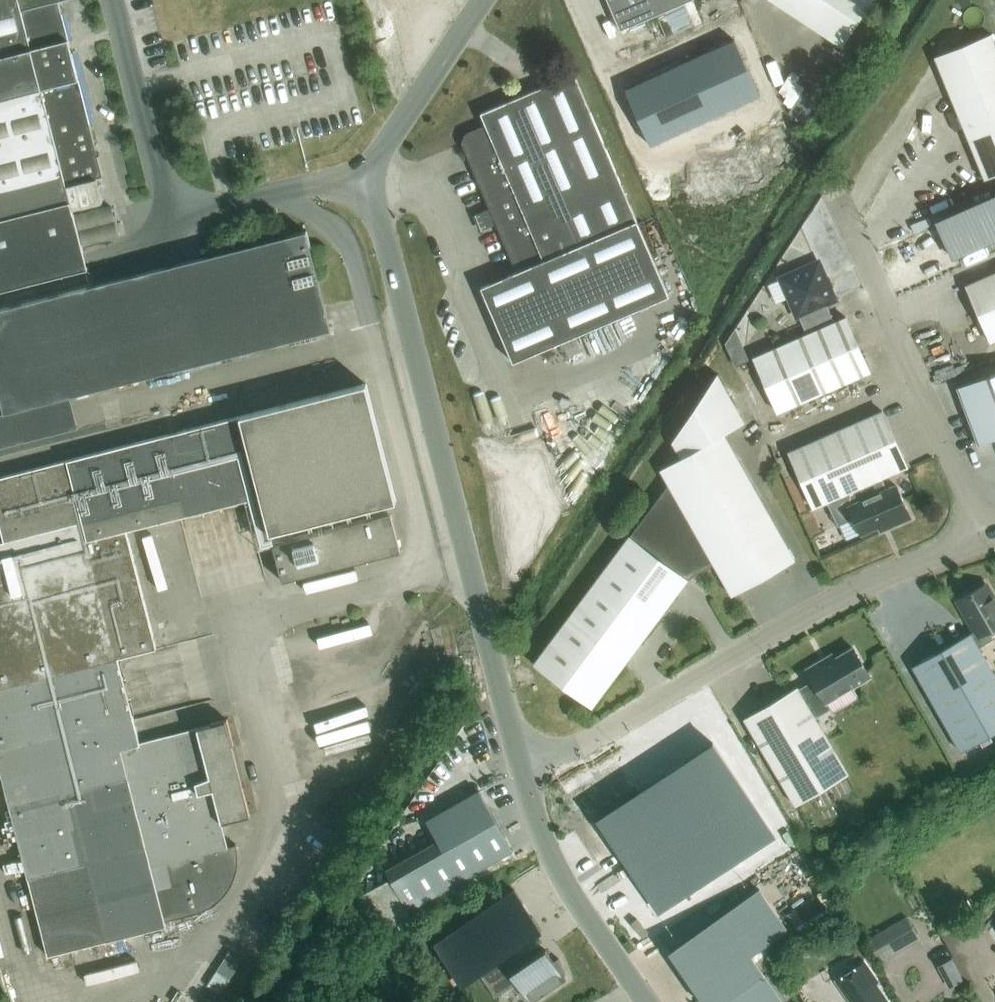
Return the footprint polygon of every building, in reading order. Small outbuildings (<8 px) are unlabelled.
[(160,250),(138,166),(103,175),(59,2),(67,0),(0,0),(0,291),(160,250)] [(620,30),(690,0),(607,0),(620,30)] [(839,48),(870,0),(767,0),(839,48)] [(994,73),(994,45),(990,34),(934,57),(948,92),(994,73)] [(734,40),(624,90),(650,145),(759,95),(734,40)] [(513,362),(669,296),(574,73),(481,113),(486,125),(465,134),(462,143),(517,272),(481,287),(513,362)] [(948,92),(955,109),(994,93),(994,73),(948,92)] [(791,110),(807,121),(820,102),(805,91),(791,110)] [(955,109),(984,179),(994,175),(994,93),(955,109)] [(938,224),(954,260),(994,242),(994,199),(938,224)] [(70,396),(331,330),(310,247),(311,246),(307,230),(284,236),(284,237),(0,309),(0,414),(70,396)] [(819,261),(781,278),(797,316),(799,315),(807,334),(753,357),(777,412),(870,372),(846,317),(834,322),(826,303),(836,299),(819,261)] [(965,285),(990,342),(994,340),(994,272),(965,285)] [(956,388),(977,445),(994,439),(994,373),(956,388)] [(681,457),(660,469),(668,484),(713,564),(731,595),(738,592),(795,559),(723,433),(744,422),(717,374),(672,442),(681,457)] [(118,658),(156,648),(126,530),(260,496),(270,534),(396,501),(366,384),(0,477),(0,525),(4,541),(0,542),(0,769),(47,956),(166,926),(165,921),(197,913),(201,912),(207,909),(210,907),(214,905),(218,901),(220,900),(223,897),(224,895),(227,892),(228,890),(230,887),(232,883),(233,882),(233,880),(235,876),(236,872),(236,870),(237,868),(237,864),(238,860),(238,858),(238,854),(237,850),(237,846),(228,848),(221,822),(250,815),(226,721),(140,743),(118,658)] [(910,517),(896,485),(881,491),(876,480),(907,467),(882,410),(789,451),(814,507),(827,502),(837,526),(854,518),(861,534),(891,520),(893,524),(910,517)] [(630,535),(533,664),(591,707),(688,578),(713,564),(668,484),(630,535)] [(400,551),(391,514),(272,545),(282,582),(400,551)] [(974,630),(912,665),(961,751),(994,732),(994,676),(978,647),(992,639),(987,631),(994,626),(994,601),(985,583),(957,599),(974,630)] [(744,718),(795,805),(848,773),(815,717),(831,708),(826,701),(870,676),(853,648),(823,665),(821,661),(806,670),(815,684),(800,692),(797,686),(744,718)] [(712,743),(598,818),(659,912),(773,837),(712,743)] [(385,870),(408,910),(513,850),(479,790),(426,820),(437,840),(385,870)] [(563,976),(564,974),(558,958),(553,961),(545,949),(526,962),(516,947),(541,929),(513,889),(433,944),(461,984),(478,973),(495,997),(516,982),(530,1001),(565,978),(563,976)] [(669,951),(704,1001),(722,1001),(763,974),(750,955),(787,930),(758,889),(669,951)] [(918,938),(906,916),(867,939),(879,960),(918,938)] [(211,982),(225,991),(246,956),(232,948),(211,982)] [(953,984),(965,978),(955,957),(942,963),(953,984)] [(838,979),(854,1001),(889,1001),(875,982),(877,981),(863,961),(838,979)] [(722,1001),(782,1001),(763,974),(722,1001)]
